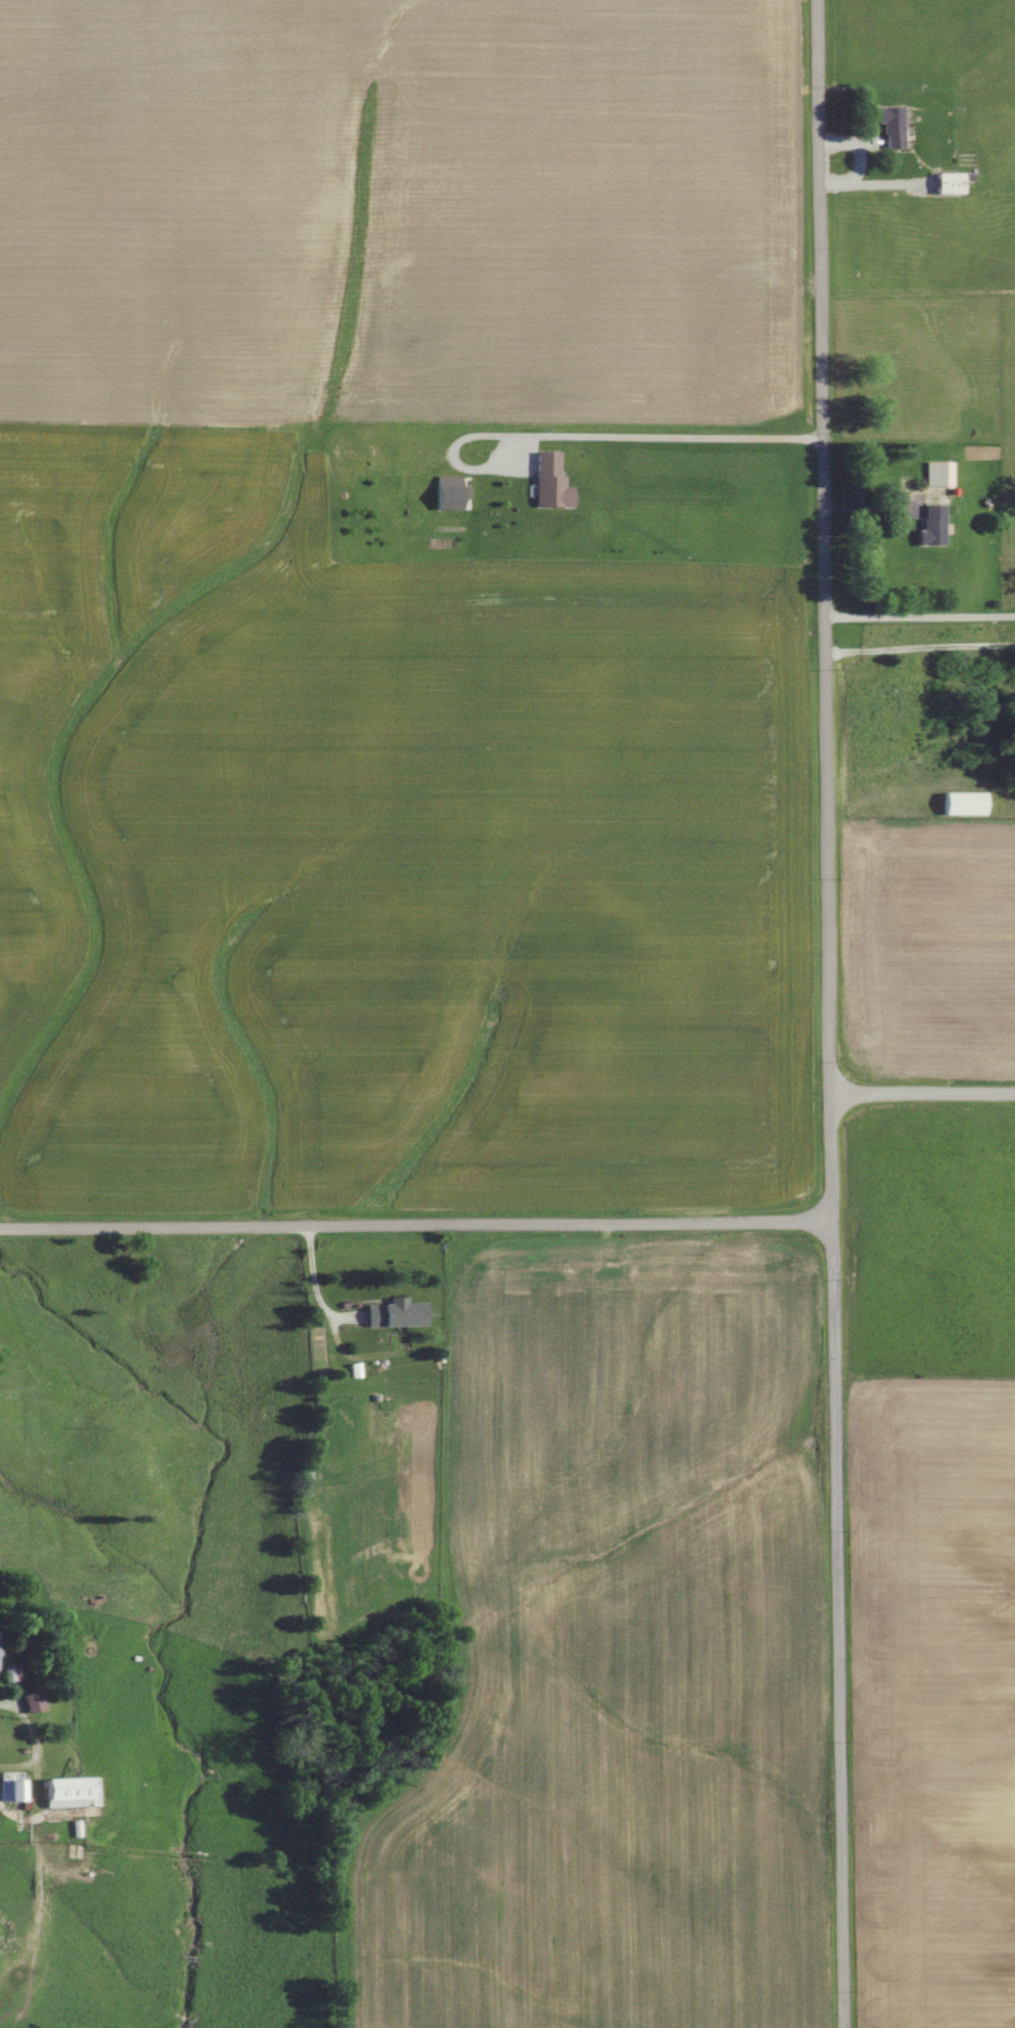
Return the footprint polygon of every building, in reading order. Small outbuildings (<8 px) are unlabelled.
[(905,108),(879,108),(878,123),(885,123),(885,149),(904,150),(905,108)] [(938,195),(964,195),(964,173),(938,174),(938,195)] [(559,452),(536,452),(536,507),(573,508),(573,488),(564,488),(564,477),(559,477),(559,452)] [(951,463),(926,463),(926,486),(951,486),(951,463)] [(470,487),(462,487),(462,477),(437,477),(437,511),(471,510),(470,487)] [(944,546),(943,506),(924,506),(924,530),(918,530),(918,546),(944,546)] [(985,794),(944,794),(944,816),(985,816),(985,794)] [(368,1304),(368,1327),(426,1326),(425,1303),(407,1303),(406,1297),(390,1298),(390,1304),(368,1304)] [(44,1709),(39,1691),(22,1696),(27,1714),(44,1709)] [(96,1778),(45,1779),(46,1808),(97,1807),(96,1778)]
